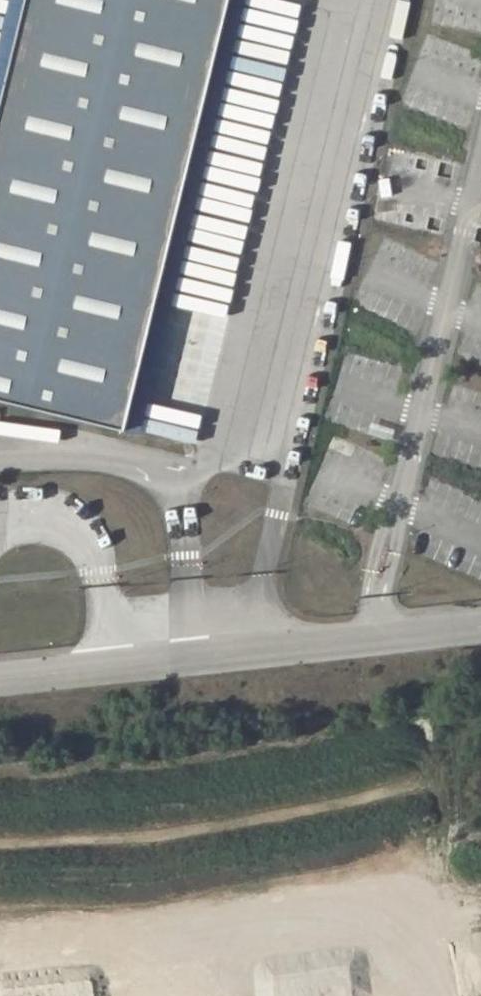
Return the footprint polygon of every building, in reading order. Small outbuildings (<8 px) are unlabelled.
[(0,113),(0,409),(35,417),(126,439),(128,430),(233,0),(27,0),(0,113)]
